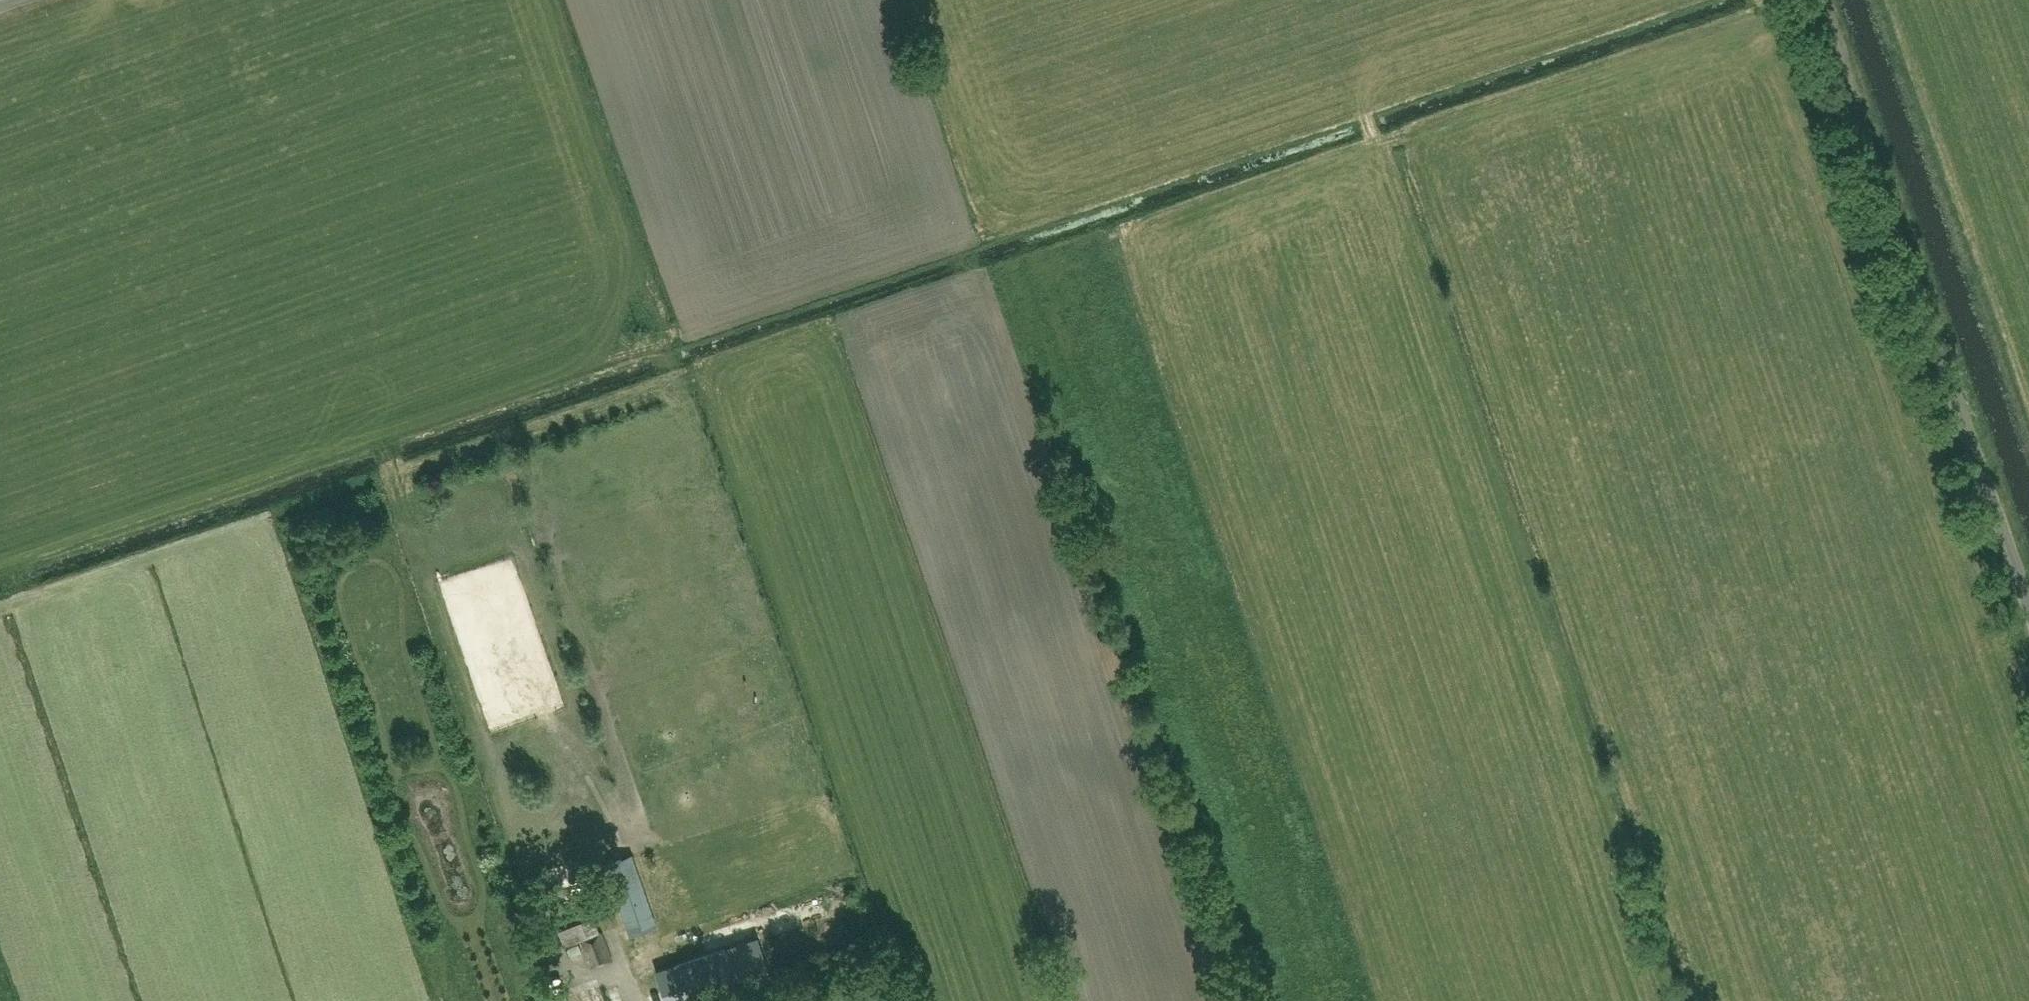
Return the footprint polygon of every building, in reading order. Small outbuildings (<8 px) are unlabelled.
[(657,922),(634,858),(607,866),(629,932),(622,935),(637,977),(671,965),(656,923),(657,922)] [(548,866),(554,882),(565,878),(559,862),(548,866)] [(594,917),(560,930),(569,953),(582,949),(579,940),(600,932),(594,917)] [(602,934),(583,942),(593,970),(613,962),(602,934)] [(725,948),(676,964),(688,1000),(696,1000),(738,987),(725,948)] [(596,988),(569,998),(571,1000),(601,1000),(596,988)]
